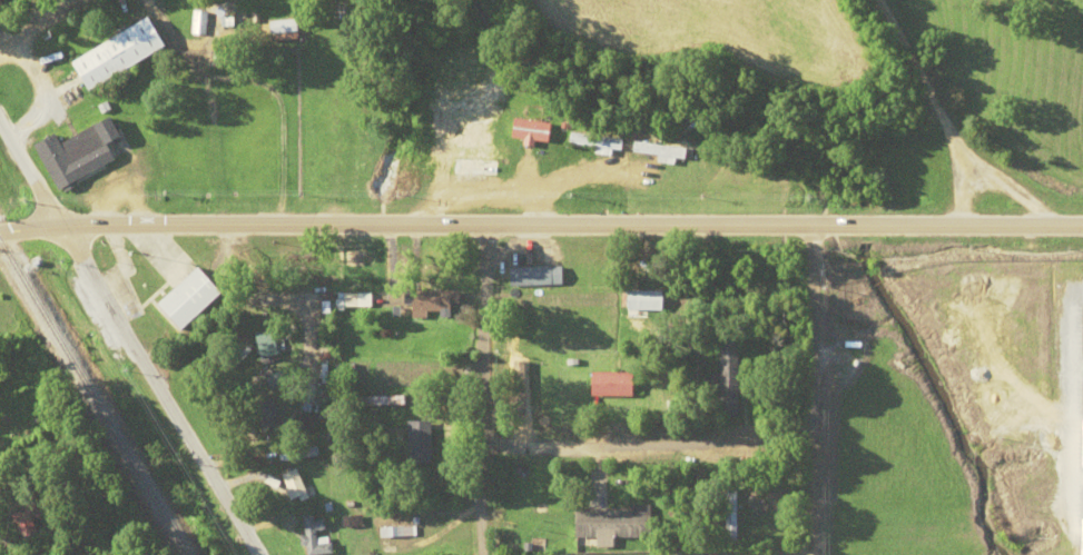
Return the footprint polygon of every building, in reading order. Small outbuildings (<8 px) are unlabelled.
[(14,15),(5,0),(0,0),(0,23),(14,15)] [(207,32),(205,11),(194,12),(196,33),(207,32)] [(172,47),(157,17),(76,60),(92,89),(172,47)] [(63,141),(59,133),(38,143),(59,189),(120,161),(111,144),(126,137),(117,116),(63,141)] [(550,143),(552,122),(513,118),(511,139),(550,143)] [(482,189),(482,176),(501,176),(502,157),(454,156),(454,175),(467,176),(467,188),(482,189)] [(155,281),(163,278),(152,251),(118,265),(138,317),(166,306),(155,281)] [(511,266),(511,285),(564,285),(564,266),(511,266)] [(668,290),(629,290),(629,309),(668,309),(668,290)] [(372,307),(372,293),(336,293),(336,307),(372,307)] [(511,373),(524,373),(524,353),(511,353),(511,373)] [(596,396),(638,396),(638,372),(596,372),(596,396)] [(406,406),(406,396),(359,396),(359,406),(406,406)] [(252,406),(260,434),(280,428),(271,400),(252,406)] [(408,463),(433,463),(433,422),(408,422),(408,463)] [(306,496),(297,470),(281,476),(290,502),(306,496)] [(579,547),(617,547),(617,538),(654,538),(654,510),(579,509),(579,547)] [(315,521),(314,515),(302,516),(305,554),(318,554),(332,554),(331,533),(326,534),(324,520),(315,521)]
